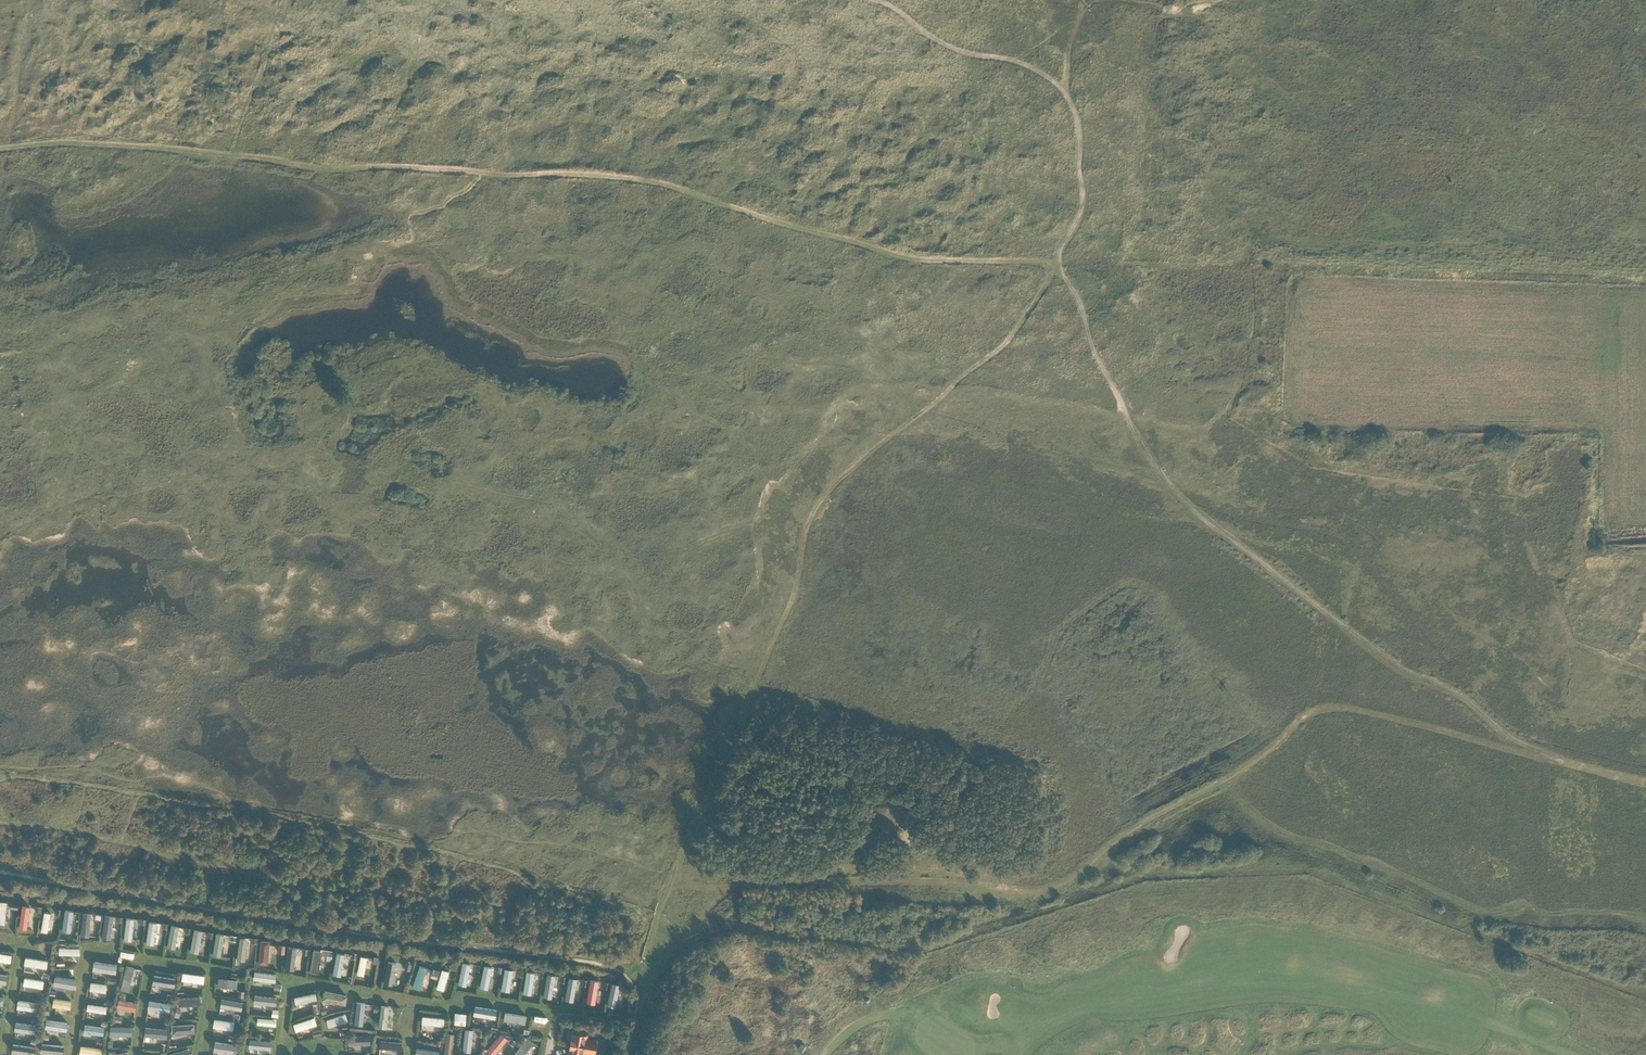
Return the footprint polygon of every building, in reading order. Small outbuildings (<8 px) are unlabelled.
[(9,900),(0,899),(0,923),(6,923),(9,900)] [(26,928),(30,907),(22,905),(18,927),(26,928)] [(70,931),(73,910),(65,909),(62,930),(70,931)] [(47,932),(51,913),(44,911),(40,931),(47,932)] [(89,936),(91,913),(83,912),(80,935),(89,936)] [(110,938),(114,916),(105,915),(101,937),(110,938)] [(132,940),(134,919),(126,918),(123,939),(132,940)] [(154,944),(157,922),(148,921),(145,943),(154,944)] [(174,948),(179,927),(171,925),(166,946),(174,948)] [(198,952),(202,931),(194,929),(189,950),(198,952)] [(220,956),(224,934),(216,933),(212,954),(220,956)] [(244,960),(248,939),(239,937),(236,959),(244,960)] [(268,964),(270,940),(261,940),(259,963),(268,964)] [(297,947),(288,946),(285,968),(294,970),(297,947)] [(318,973),(322,950),(314,949),(310,971),(318,973)] [(12,954),(0,952),(0,960),(11,962),(12,954)] [(341,975),(345,954),(336,952),(333,974),(341,975)] [(363,976),(368,957),(361,955),(356,974),(363,976)] [(46,968),(48,960),(25,957),(24,965),(46,968)] [(115,973),(117,964),(93,960),(92,970),(115,973)] [(397,963),(388,961),(384,983),(392,985),(397,963)] [(466,985),(471,964),(463,962),(458,983),(466,985)] [(128,992),(134,967),(126,965),(120,990),(128,992)] [(421,989),(428,967),(420,965),(413,987),(421,989)] [(488,989),(493,967),(484,966),(480,987),(488,989)] [(434,967),(432,973),(439,975),(441,968),(434,967)] [(509,991),(512,969),(503,968),(500,990),(509,991)] [(443,990),(449,971),(442,969),(437,988),(443,990)] [(77,978),(77,970),(57,972),(57,979),(77,978)] [(275,982),(276,973),(254,970),(253,979),(275,982)] [(531,994),(534,973),(525,971),(522,993),(531,994)] [(203,983),(204,975),(182,972),(181,980),(203,983)] [(9,975),(0,974),(0,981),(8,983),(9,975)] [(175,978),(153,974),(152,983),(174,987),(175,978)] [(551,998),(555,975),(546,974),(542,996),(551,998)] [(236,988),(238,979),(218,977),(217,985),(236,988)] [(579,977),(578,986),(588,987),(589,978),(579,977)] [(42,988),(44,981),(24,978),(23,985),(42,988)] [(573,1001),(577,979),(568,978),(564,1000),(573,1001)] [(594,1003),(598,981),(590,979),(586,1001),(594,1003)] [(105,992),(106,984),(90,982),(89,990),(105,992)] [(615,1007),(620,984),(611,983),(606,1005),(615,1007)] [(345,1004),(347,995),(323,990),(321,1000),(345,1004)] [(72,1001),(72,993),(54,995),(54,1002),(72,1001)] [(317,1000),(316,993),(294,996),(295,1004),(317,1000)] [(276,1005),(277,996),(254,994),(253,1003),(276,1005)] [(200,1004),(200,996),(177,997),(178,1005),(200,1004)] [(241,1010),(243,1002),(222,998),(220,1006),(241,1010)] [(39,1011),(41,1002),(17,999),(16,1008),(39,1011)] [(135,1010),(136,1002),(118,999),(117,1007),(135,1010)] [(169,1012),(171,1003),(148,1000),(147,1009),(169,1012)] [(363,1025),(366,1002),(357,1001),(354,1024),(363,1025)] [(106,1013),(107,1006),(87,1003),(86,1010),(106,1013)] [(496,1019),(498,1010),(475,1005),(474,1014),(496,1019)] [(406,1019),(408,1011),(387,1008),(385,1016),(406,1019)] [(525,1024),(527,1016),(505,1012),(504,1020),(525,1024)] [(348,1021),(345,1013),(326,1019),(328,1027),(348,1021)] [(317,1024),(314,1016),(293,1024),(295,1031),(317,1024)] [(444,1026),(445,1018),(423,1016),(422,1024),(444,1026)] [(67,1025),(66,1017),(45,1019),(46,1028),(67,1025)] [(276,1026),(276,1019),(257,1017),(257,1024),(276,1026)] [(233,1030),(234,1022),(214,1019),(213,1027),(233,1030)] [(34,1033),(35,1025),(15,1022),(13,1030),(34,1033)] [(195,1032),(194,1023),(171,1024),(172,1033),(195,1032)] [(103,1035),(104,1027),(84,1024),(83,1032),(103,1035)] [(167,1038),(168,1029),(145,1026),(144,1035),(167,1038)] [(470,1052),(473,1030),(465,1028),(462,1050),(470,1052)] [(454,1034),(447,1033),(445,1054),(452,1054),(454,1034)] [(501,1033),(487,1050),(492,1054),(494,1054),(508,1039),(501,1033)] [(569,1054),(570,1054),(583,1054),(583,1052),(594,1054),(596,1042),(585,1040),(586,1035),(573,1033),(572,1040),(571,1040),(569,1048),(570,1048),(569,1054)] [(371,1044),(370,1035),(348,1036),(348,1045),(371,1044)] [(526,1036),(516,1052),(520,1054),(524,1054),(533,1041),(526,1036)] [(273,1049),(273,1041),(255,1040),(254,1048),(273,1049)] [(402,1050),(402,1042),(380,1040),(379,1048),(402,1050)] [(237,1054),(238,1044),(215,1041),(213,1050),(237,1054)] [(35,1047),(12,1043),(11,1052),(33,1054),(34,1054),(35,1047)] [(62,1054),(63,1045),(41,1043),(40,1052),(62,1054)] [(801,1043),(798,1049),(803,1052),(806,1046),(801,1043)] [(101,1048),(81,1045),(79,1054),(85,1054),(100,1054),(101,1048)]
